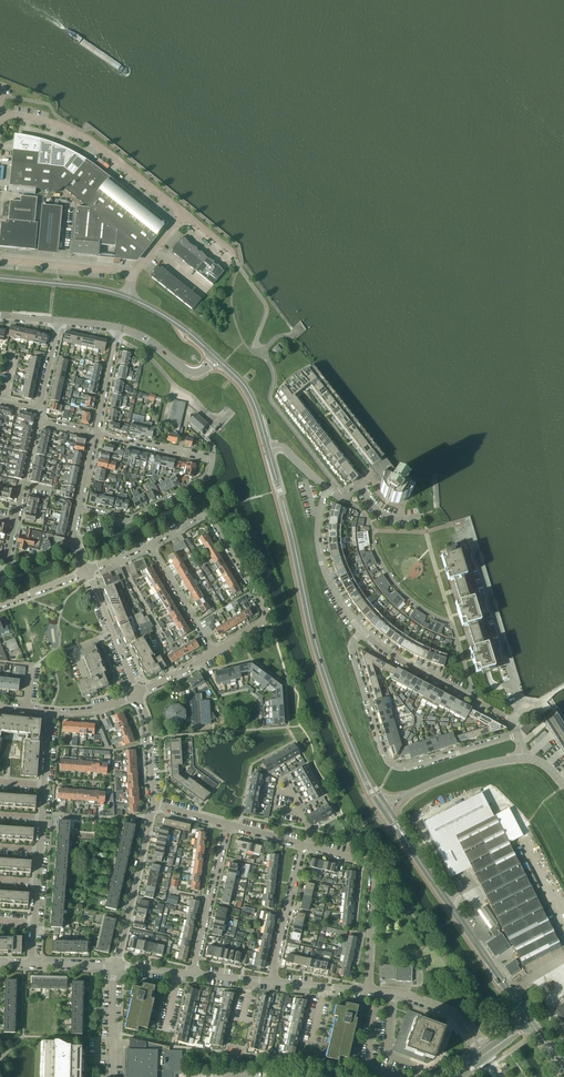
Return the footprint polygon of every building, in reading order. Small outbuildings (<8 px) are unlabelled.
[(12,187),(11,192),(35,195),(36,189),(60,191),(63,187),(89,208),(117,230),(116,247),(115,257),(125,258),(136,259),(164,224),(155,217),(150,213),(141,206),(136,202),(132,198),(127,194),(122,191),(117,187),(108,180),(103,175),(98,172),(93,168),(89,165),(83,161),(79,158),(74,156),(69,153),(62,150),(57,148),(52,146),(46,144),(40,142),(35,141),(28,139),(22,138),(17,137),(16,144),(15,151),(15,156),(14,169),(13,180),(12,187)] [(35,223),(37,198),(21,196),(21,197),(21,202),(10,201),(10,204),(4,203),(4,208),(3,208),(3,211),(4,212),(3,216),(9,217),(8,220),(35,223)] [(58,249),(62,207),(42,205),(38,250),(53,251),(54,249),(58,250),(58,249)] [(116,247),(117,230),(89,208),(77,207),(72,253),(97,256),(98,245),(116,247)] [(35,223),(8,220),(8,224),(2,223),(0,243),(0,246),(19,248),(23,248),(35,249),(37,223),(35,223)] [(215,265),(201,254),(182,238),(172,250),(173,253),(213,285),(223,272),(215,265)] [(158,282),(167,272),(161,267),(161,268),(158,268),(157,267),(153,271),(154,272),(151,277),(158,282)] [(162,286),(171,275),(167,272),(158,282),(162,286)] [(167,289),(175,278),(171,275),(162,286),(167,289)] [(171,293),(180,282),(175,278),(167,289),(171,293)] [(175,296),(184,285),(180,282),(171,293),(175,296)] [(180,300),(188,289),(184,285),(175,296),(180,300)] [(184,303),(192,292),(188,289),(180,300),(184,303)] [(188,307),(197,296),(192,292),(184,303),(188,307)] [(193,310),(201,299),(197,296),(188,307),(193,310)] [(15,338),(17,328),(11,326),(9,332),(10,332),(9,337),(15,338)] [(21,339),(23,329),(17,328),(15,338),(21,339)] [(10,332),(9,332),(5,331),(0,329),(0,340),(3,341),(4,339),(8,340),(9,337),(10,332)] [(27,341),(29,331),(23,329),(21,339),(27,341)] [(33,342),(36,332),(29,331),(27,341),(33,342)] [(39,343),(42,333),(36,332),(33,342),(39,343)] [(69,343),(72,333),(66,332),(63,342),(69,343)] [(46,345),(48,335),(42,333),(39,343),(46,345)] [(75,344),(78,334),(72,333),(69,343),(75,344)] [(81,346),(83,335),(78,334),(75,344),(81,346)] [(87,347),(89,337),(83,335),(81,346),(87,347)] [(93,348),(95,338),(89,337),(87,347),(93,348)] [(99,350),(101,339),(95,338),(93,348),(99,350)] [(105,351),(107,341),(101,339),(99,350),(105,351)] [(122,355),(122,358),(135,361),(136,358),(131,357),(131,354),(123,352),(123,353),(122,353),(121,355),(122,355)] [(39,364),(41,358),(30,356),(29,362),(39,364)] [(38,370),(39,364),(29,362),(28,368),(38,370)] [(131,368),(128,368),(120,366),(120,367),(119,367),(118,369),(119,369),(119,372),(132,375),(133,372),(130,371),(131,368)] [(37,376),(38,370),(28,368),(27,374),(37,376)] [(100,377),(101,372),(88,369),(87,371),(92,372),(91,375),(100,377)] [(117,375),(117,377),(117,378),(125,380),(131,381),(132,378),(132,375),(119,372),(118,375),(117,375)] [(35,382),(37,376),(27,374),(25,380),(35,382)] [(100,377),(91,375),(87,374),(86,377),(91,378),(90,381),(99,383),(100,377)] [(34,388),(35,382),(25,380),(24,386),(34,388)] [(116,380),(115,386),(131,390),(131,387),(128,386),(129,386),(124,385),(124,382),(116,380)] [(33,394),(34,388),(24,386),(23,392),(33,394)] [(96,394),(97,388),(84,386),(84,388),(88,389),(88,392),(96,394)] [(32,400),(33,394),(23,392),(21,398),(32,400)] [(94,403),(95,397),(82,395),(82,397),(86,398),(86,401),(94,403)] [(121,399),(122,396),(114,395),(113,395),(112,397),(113,397),(112,401),(126,404),(127,401),(121,399)] [(174,427),(180,402),(173,400),(167,425),(174,427)] [(180,428),(186,403),(180,402),(174,427),(180,428)] [(64,409),(62,416),(62,418),(63,418),(62,421),(67,422),(70,408),(51,404),(50,410),(58,412),(59,408),(64,409)] [(6,422),(6,419),(7,416),(11,417),(13,409),(4,408),(0,407),(0,420),(6,422)] [(117,414),(118,411),(110,409),(109,415),(122,418),(122,415),(117,414)] [(90,415),(91,412),(80,410),(79,413),(83,414),(82,417),(90,418),(91,418),(91,416),(90,415)] [(26,420),(28,413),(20,411),(18,418),(25,420),(26,420)] [(33,428),(36,416),(35,414),(28,413),(26,420),(25,420),(24,423),(23,423),(23,425),(33,428)] [(207,424),(205,422),(200,417),(196,414),(189,422),(200,432),(207,424)] [(135,433),(138,420),(132,418),(129,432),(130,432),(130,433),(132,433),(135,433)] [(141,435),(143,422),(141,422),(141,420),(138,420),(135,433),(137,434),(137,435),(141,435)] [(146,436),(149,422),(146,422),(146,423),(143,422),(141,435),(143,436),(143,435),(146,436)] [(128,432),(129,427),(110,423),(110,425),(109,425),(109,427),(109,428),(118,430),(119,428),(123,429),(123,431),(128,432)] [(23,425),(20,425),(15,424),(14,426),(24,428),(23,432),(32,434),(33,428),(23,425)] [(49,438),(50,433),(56,434),(57,432),(42,429),(41,436),(49,438)] [(31,440),(32,434),(23,432),(14,430),(14,433),(23,435),(22,438),(31,440)] [(85,440),(86,437),(71,434),(70,438),(76,439),(76,442),(84,444),(85,443),(86,441),(85,440)] [(177,443),(178,436),(169,434),(167,441),(177,443)] [(192,447),(193,438),(190,437),(189,439),(186,438),(184,445),(192,447)] [(29,446),(31,440),(22,438),(21,442),(16,441),(15,443),(21,444),(29,446)] [(47,447),(48,444),(39,442),(38,448),(47,450),(52,451),(53,449),(47,447)] [(83,452),(85,445),(71,443),(71,445),(75,446),(75,450),(83,452)] [(28,453),(29,446),(21,444),(20,448),(14,447),(14,450),(28,453)] [(105,448),(104,451),(105,451),(104,452),(119,456),(122,456),(124,450),(120,449),(120,451),(116,450),(116,447),(114,447),(114,446),(106,445),(105,445),(104,447),(105,448)] [(46,453),(47,450),(38,448),(37,454),(51,457),(51,455),(46,453)] [(134,460),(136,451),(134,451),(133,451),(131,451),(128,464),(131,465),(131,463),(134,464),(134,460)] [(26,461),(27,455),(14,452),(13,454),(19,455),(18,459),(26,461)] [(116,459),(117,455),(101,452),(100,455),(99,457),(100,458),(108,460),(108,457),(116,459)] [(146,463),(148,454),(147,454),(145,453),(144,454),(142,453),(139,466),(142,467),(143,462),(146,463)] [(50,462),(51,459),(36,456),(35,463),(43,465),(44,461),(50,462)] [(80,462),(81,460),(66,456),(65,459),(72,461),(71,464),(80,465),(81,464),(81,463),(80,462)] [(159,466),(161,457),(159,456),(158,457),(156,456),(153,469),(156,470),(157,465),(159,466)] [(166,467),(168,459),(165,458),(164,458),(161,457),(159,466),(166,467)] [(26,461),(18,459),(12,458),(12,460),(17,462),(17,465),(25,467),(26,461)] [(119,472),(121,464),(99,459),(97,467),(119,472)] [(173,469),(175,461),(174,460),(172,459),(171,460),(168,459),(166,467),(173,469)] [(194,471),(195,464),(187,463),(176,461),(175,467),(179,468),(179,465),(186,467),(186,470),(188,470),(194,471)] [(49,466),(43,465),(35,463),(33,469),(42,471),(43,467),(49,468),(49,466)] [(78,471),(79,468),(66,465),(65,468),(70,469),(70,472),(79,474),(79,471),(78,471)] [(41,474),(42,471),(33,469),(32,475),(41,477),(46,478),(47,476),(41,474)] [(192,478),(194,471),(188,470),(186,470),(184,477),(181,478),(178,472),(175,474),(178,479),(179,480),(181,483),(188,479),(188,477),(192,478)] [(50,484),(45,483),(46,482),(40,481),(41,477),(32,475),(31,481),(49,485),(52,486),(54,480),(51,479),(50,484)] [(76,482),(77,479),(63,476),(63,479),(68,480),(67,483),(75,485),(76,485),(77,483),(76,482)] [(179,484),(175,476),(169,479),(174,487),(176,486),(177,485),(179,484)] [(158,491),(154,485),(155,484),(151,477),(150,477),(153,483),(148,486),(147,485),(145,486),(148,492),(145,493),(149,500),(150,500),(152,499),(155,497),(153,494),(158,491)] [(174,487),(169,479),(163,482),(168,490),(170,489),(171,489),(174,487)] [(95,503),(98,489),(101,490),(102,484),(94,482),(92,488),(95,489),(94,494),(91,493),(89,502),(90,502),(93,503),(93,502),(95,503)] [(168,490),(163,482),(158,485),(162,493),(163,493),(165,492),(168,490)] [(142,505),(134,492),(133,489),(130,491),(135,499),(132,500),(136,508),(136,507),(137,508),(139,507),(139,506),(142,505)] [(73,496),(73,493),(60,490),(60,493),(65,494),(64,497),(72,499),(72,498),(73,498),(73,497),(73,496)] [(147,501),(143,494),(140,495),(137,490),(134,492),(142,505),(144,503),(145,504),(146,503),(147,502),(147,501)] [(106,505),(109,492),(107,491),(106,494),(103,493),(103,496),(101,505),(104,505),(106,505)] [(121,508),(124,494),(121,493),(120,496),(117,495),(115,507),(115,508),(117,508),(118,508),(121,508)] [(127,510),(129,501),(126,501),(127,494),(124,494),(121,508),(124,509),(124,510),(126,510),(127,510)] [(38,503),(39,497),(30,495),(29,501),(38,503)] [(37,509),(38,503),(29,501),(27,507),(37,509)] [(70,513),(71,507),(56,504),(55,507),(59,508),(59,507),(62,508),(61,511),(70,513)] [(343,514),(345,508),(333,504),(331,511),(343,514)] [(35,515),(37,509),(27,507),(26,513),(35,515)] [(342,520),(343,514),(331,511),(329,518),(342,520)] [(34,521),(35,515),(26,513),(25,519),(34,521)] [(68,524),(69,519),(52,515),(52,518),(60,520),(59,522),(68,524)] [(341,526),(342,520),(329,518),(328,525),(341,526)] [(65,536),(66,530),(51,526),(50,530),(54,531),(54,530),(57,531),(56,534),(65,536)] [(38,550),(42,533),(29,530),(27,538),(19,536),(16,548),(20,548),(19,550),(25,551),(25,547),(38,550)] [(369,545),(367,532),(366,532),(357,533),(357,536),(358,542),(359,548),(359,551),(364,550),(364,547),(368,545),(369,545)] [(51,547),(48,539),(51,537),(49,534),(47,533),(47,535),(42,534),(39,548),(42,548),(42,550),(51,547)] [(210,540),(206,534),(199,538),(203,545),(210,540)] [(64,542),(65,538),(54,536),(53,537),(56,545),(64,542)] [(193,545),(189,538),(185,540),(189,548),(193,545)] [(214,547),(210,540),(203,545),(207,551),(214,547)] [(342,549),(341,544),(329,545),(330,552),(342,549)] [(218,553),(214,547),(207,551),(210,557),(218,553)] [(344,555),(342,549),(330,552),(331,559),(344,555)] [(376,564),(371,552),(370,552),(365,552),(364,550),(359,551),(360,554),(364,563),(366,568),(375,564),(375,565),(376,564)] [(494,667),(478,612),(459,551),(441,557),(459,615),(460,619),(462,626),(469,649),(471,655),(472,659),(473,661),(476,672),(482,670),(483,674),(486,673),(490,672),(489,668),(494,667)] [(179,558),(176,554),(175,553),(168,557),(172,563),(179,558)] [(221,559),(218,553),(210,557),(214,563),(221,559)] [(346,561),(344,555),(331,559),(334,565),(346,561)] [(183,564),(179,558),(172,563),(175,569),(183,564)] [(225,565),(221,559),(214,563),(218,570),(225,565)] [(146,568),(147,568),(143,560),(133,564),(136,572),(142,570),(146,577),(154,572),(151,567),(147,569),(146,568)] [(348,567),(346,561),(334,565),(336,572),(348,567)] [(136,572),(133,564),(127,566),(131,577),(138,574),(136,572)] [(186,570),(183,564),(175,569),(179,574),(186,570)] [(229,572),(225,565),(218,570),(222,576),(229,572)] [(350,572),(348,567),(336,572),(339,578),(350,572)] [(125,579),(121,569),(102,576),(106,587),(108,586),(125,579)] [(189,575),(186,570),(179,574),(182,580),(189,575)] [(157,578),(154,572),(146,577),(150,582),(157,578)] [(232,578),(229,572),(222,576),(225,582),(232,578)] [(342,584),(353,578),(350,572),(339,578),(342,584)] [(193,581),(189,575),(182,580),(185,585),(193,581)] [(390,586),(382,575),(381,575),(381,576),(374,581),(377,586),(381,591),(384,596),(388,592),(387,590),(390,586)] [(160,583),(157,578),(150,582),(153,588),(160,583)] [(236,584),(232,578),(225,582),(229,588),(236,584)] [(345,590),(356,583),(353,578),(342,584),(345,590)] [(142,613),(144,612),(129,587),(125,579),(108,586),(109,588),(105,590),(126,644),(130,642),(132,645),(143,638),(153,632),(151,628),(153,627),(147,616),(144,618),(142,613)] [(196,586),(193,581),(185,585),(189,591),(196,586)] [(164,589),(160,583),(153,588),(156,593),(164,589)] [(349,595),(359,589),(356,583),(345,590),(349,595)] [(229,588),(227,589),(231,596),(230,596),(233,600),(239,597),(236,593),(240,590),(236,584),(229,588)] [(200,592),(196,586),(189,591),(192,597),(200,592)] [(167,594),(164,589),(156,593),(159,599),(167,594)] [(352,601),(363,594),(359,589),(349,595),(352,601)] [(203,598),(200,592),(192,597),(196,602),(203,598)] [(404,601),(395,592),(390,594),(388,592),(384,596),(388,600),(393,604),(397,609),(403,602),(404,602),(404,601)] [(170,600),(167,594),(159,599),(163,604),(170,600)] [(356,606),(366,599),(363,594),(352,601),(356,606)] [(206,603),(203,598),(196,602),(199,608),(206,603)] [(360,612),(370,604),(366,599),(356,606),(360,612)] [(174,605),(170,600),(163,604),(166,610),(174,605)] [(252,608),(248,602),(243,605),(246,611),(252,608)] [(215,611),(212,607),(210,609),(206,603),(199,608),(202,614),(207,611),(209,615),(215,611)] [(365,617),(374,609),(370,604),(360,612),(365,617)] [(177,610),(174,605),(166,610),(169,615),(177,610)] [(374,609),(365,617),(369,622),(379,613),(381,611),(376,607),(374,609)] [(252,615),(251,613),(254,611),(252,608),(246,611),(243,613),(247,619),(252,615)] [(424,622),(425,617),(425,616),(414,609),(413,610),(414,610),(408,618),(414,621),(419,625),(424,628),(426,623),(424,622)] [(180,616),(177,610),(169,615),(173,620),(180,616)] [(247,619),(243,613),(238,616),(241,622),(247,619)] [(374,627),(383,617),(379,613),(369,622),(374,627)] [(183,621),(180,616),(173,620),(176,626),(183,621)] [(241,622),(238,616),(232,619),(236,626),(241,622)] [(379,631),(388,622),(383,617),(374,627),(379,631)] [(236,626),(232,619),(226,623),(230,629),(236,626)] [(440,635),(443,627),(444,627),(444,626),(432,620),(428,624),(426,623),(424,628),(429,630),(435,633),(440,635)] [(187,627),(183,621),(176,626),(179,631),(187,627)] [(9,630),(6,623),(1,624),(0,622),(0,634),(9,630)] [(384,636),(392,626),(388,622),(379,631),(384,636)] [(230,629),(226,623),(221,626),(222,629),(224,632),(230,629)] [(224,632),(222,629),(221,626),(217,629),(215,630),(219,636),(224,632)] [(390,640),(397,630),(392,626),(384,636),(390,640)] [(190,632),(187,627),(179,631),(183,637),(190,632)] [(395,644),(402,633),(397,630),(390,640),(395,644)] [(401,647),(407,637),(402,633),(395,644),(401,647)] [(406,651),(413,640),(407,637),(401,647),(406,651)] [(17,643),(15,638),(6,641),(8,647),(17,643)] [(153,661),(151,657),(153,656),(143,638),(132,645),(142,662),(140,663),(147,675),(149,673),(151,676),(156,674),(156,675),(161,672),(161,671),(166,667),(160,656),(153,661)] [(194,651),(189,643),(186,645),(183,639),(180,641),(182,643),(184,646),(188,654),(194,651)] [(199,647),(195,640),(189,643),(194,651),(199,647)] [(412,654),(418,643),(413,640),(406,651),(412,654)] [(19,648),(17,643),(8,647),(10,652),(19,648)] [(418,657),(424,646),(418,643),(412,654),(418,657)] [(111,687),(95,645),(81,650),(91,677),(90,678),(91,679),(77,684),(83,698),(111,687)] [(183,657),(178,650),(176,647),(173,649),(171,646),(169,647),(171,650),(173,653),(177,660),(183,657)] [(188,654),(184,646),(178,650),(183,657),(188,654)] [(424,660),(429,648),(424,646),(418,657),(424,660)] [(431,662),(435,650),(429,648),(424,660),(431,662)] [(372,664),(375,658),(361,650),(366,666),(372,664)] [(437,665),(441,652),(435,650),(431,662),(437,665)] [(444,667),(447,654),(441,652),(437,665),(444,667)] [(177,660),(173,653),(167,656),(172,664),(177,660)] [(383,670),(386,664),(383,662),(381,660),(378,660),(375,658),(372,664),(383,670)] [(250,671),(251,664),(244,666),(241,666),(241,665),(238,666),(240,674),(250,671)] [(257,668),(251,664),(250,671),(257,677),(258,677),(262,671),(258,668),(257,668)] [(375,676),(372,665),(372,664),(366,666),(366,669),(366,672),(368,675),(369,678),(375,676)] [(393,675),(396,669),(394,668),(392,666),(388,665),(386,664),(383,670),(393,675)] [(24,685),(26,667),(13,666),(12,676),(19,677),(19,680),(10,679),(9,690),(19,691),(19,685),(24,685)] [(240,674),(238,666),(238,667),(236,668),(235,667),(232,667),(235,679),(236,679),(241,678),(240,674)] [(235,679),(232,667),(232,668),(230,669),(230,668),(226,669),(229,681),(230,684),(236,682),(236,679),(235,679)] [(229,681),(226,669),(226,670),(224,670),(224,669),(221,670),(224,682),(229,681)] [(397,682),(402,671),(399,671),(396,669),(393,675),(391,679),(397,682)] [(224,682),(221,670),(220,670),(220,671),(218,672),(218,671),(214,672),(216,678),(215,679),(216,684),(224,682)] [(260,684),(267,674),(265,672),(264,673),(262,672),(263,671),(262,671),(258,677),(257,677),(255,680),(260,684)] [(402,685),(407,675),(405,674),(402,671),(397,682),(402,685)] [(267,684),(272,678),(271,678),(269,677),(270,676),(267,674),(260,684),(265,688),(268,685),(267,684)] [(192,689),(204,682),(200,675),(188,683),(192,689)] [(407,688),(413,677),(409,676),(407,675),(402,685),(407,688)] [(379,687),(375,676),(369,678),(370,680),(370,684),(372,686),(372,689),(379,687)] [(412,691),(418,681),(415,679),(413,677),(407,688),(412,691)] [(9,690),(10,679),(2,678),(1,689),(9,690)] [(274,680),(272,678),(267,684),(268,685),(275,690),(282,687),(274,681),(274,680)] [(418,693),(423,683),(420,682),(418,681),(412,691),(418,693)] [(423,696),(428,686),(426,685),(423,683),(418,693),(423,696)] [(427,701),(434,688),(431,688),(428,686),(423,696),(422,699),(427,701)] [(282,697),(282,687),(275,690),(276,700),(284,700),(284,696),(282,697)] [(382,698),(379,687),(372,689),(373,692),(373,695),(375,698),(376,700),(375,701),(375,700),(375,701),(387,697),(382,698)] [(432,704),(439,692),(436,691),(434,688),(427,701),(432,704)] [(210,713),(209,700),(197,701),(197,694),(195,694),(195,690),(192,690),(193,694),(189,694),(190,711),(185,711),(178,706),(170,706),(165,712),(166,720),(172,726),(180,725),(185,719),(190,718),(191,726),(211,724),(211,722),(216,718),(213,713),(210,713)] [(438,707),(439,705),(445,694),(441,693),(439,692),(432,704),(438,707)] [(444,708),(449,698),(447,697),(445,694),(439,705),(444,708)] [(388,703),(387,697),(375,701),(377,704),(378,706),(377,706),(376,706),(377,707),(388,703)] [(449,710),(455,700),(452,699),(449,698),(444,708),(449,710)] [(455,713),(460,704),(457,702),(455,700),(449,710),(455,713)] [(390,709),(388,703),(377,707),(379,709),(379,712),(378,712),(390,709)] [(460,716),(466,705),(462,705),(460,704),(455,713),(460,716)] [(465,719),(471,709),(468,708),(466,705),(460,716),(465,719)] [(390,709),(378,712),(380,715),(381,717),(380,718),(392,715),(395,714),(393,708),(390,709)] [(558,708),(556,709),(554,711),(545,719),(543,721),(545,723),(546,725),(545,727),(546,728),(546,727),(547,727),(563,754),(563,718),(558,708)] [(478,721),(481,715),(478,713),(476,711),(473,711),(471,709),(465,719),(466,719),(468,715),(478,721)] [(126,719),(125,719),(123,713),(113,716),(116,724),(126,720),(126,719)] [(397,719),(395,714),(392,715),(380,718),(382,721),(383,723),(382,723),(382,724),(397,719)] [(489,726),(492,721),(489,719),(487,717),(484,716),(481,715),(478,721),(488,726),(489,726)] [(0,716),(0,775),(3,775),(10,775),(10,776),(21,776),(37,778),(40,742),(39,742),(40,737),(41,720),(0,716)] [(113,728),(109,718),(102,721),(106,731),(113,728)] [(285,718),(272,718),(273,726),(278,725),(278,724),(285,724),(285,720),(284,720),(284,718),(285,718)] [(399,725),(397,719),(382,724),(384,727),(385,729),(384,729),(383,729),(384,730),(399,725)] [(129,727),(126,721),(127,721),(126,720),(116,724),(119,731),(129,727)] [(526,735),(535,726),(529,720),(522,728),(520,729),(526,735)] [(506,728),(492,721),(489,726),(491,733),(506,728)] [(70,733),(71,723),(63,722),(63,732),(70,733)] [(78,733),(79,723),(71,723),(70,733),(78,733)] [(86,734),(87,724),(79,723),(78,733),(86,734)] [(94,735),(95,725),(87,724),(86,734),(88,734),(88,737),(92,738),(92,734),(94,735)] [(400,731),(399,725),(384,730),(386,732),(386,735),(385,735),(397,732),(400,731)] [(491,733),(489,726),(488,726),(488,727),(477,730),(479,736),(482,736),(485,736),(488,734),(491,733)] [(132,733),(131,733),(129,727),(119,731),(121,736),(116,738),(117,738),(110,741),(111,743),(132,735),(132,733)] [(100,735),(103,740),(106,747),(109,745),(102,728),(98,730),(100,735)] [(479,736),(477,730),(466,734),(468,740),(470,739),(474,739),(476,737),(479,736)] [(399,737),(397,732),(385,735),(387,738),(388,740),(387,741),(387,740),(387,741),(399,737)] [(457,745),(453,733),(447,735),(451,746),(451,745),(453,744),(457,745)] [(468,740),(466,734),(454,737),(453,733),(457,745),(457,744),(456,743),(459,742),(462,743),(465,741),(468,740)] [(445,748),(441,736),(441,734),(435,735),(436,738),(439,750),(440,750),(440,749),(439,749),(441,748),(445,748)] [(135,742),(132,736),(133,736),(132,735),(111,743),(112,745),(118,742),(119,743),(123,741),(125,746),(135,742)] [(435,735),(429,737),(430,740),(433,752),(434,752),(434,751),(433,750),(436,750),(439,750),(436,738),(435,735)] [(451,746),(447,735),(441,736),(445,748),(445,747),(447,746),(451,746)] [(401,743),(399,737),(387,741),(389,744),(390,746),(401,743)] [(433,752),(430,740),(424,741),(428,753),(428,752),(430,751),(433,752)] [(428,753),(424,741),(418,743),(422,755),(423,755),(422,755),(422,754),(424,753),(428,753)] [(394,760),(401,746),(401,743),(390,746),(390,749),(389,749),(392,752),(394,760)] [(422,755),(418,743),(413,745),(416,757),(417,757),(417,756),(416,755),(419,755),(422,755)] [(294,745),(289,748),(294,757),(299,754),(294,745)] [(416,757),(413,745),(407,747),(410,757),(413,757),(416,757)] [(410,757),(407,747),(404,748),(397,761),(405,759),(409,759),(408,759),(408,758),(410,757)] [(289,748),(284,751),(289,761),(289,762),(295,759),(294,757),(289,748)] [(126,757),(126,759),(137,758),(136,757),(135,750),(125,751),(126,753),(124,753),(125,757),(126,757)] [(284,751),(278,754),(284,763),(283,763),(284,764),(289,761),(284,751)] [(278,754),(273,757),(278,766),(283,763),(284,763),(278,754)] [(273,757),(268,760),(274,770),(279,767),(278,766),(273,757)] [(83,772),(84,759),(76,758),(76,761),(75,771),(83,772)] [(137,766),(136,760),(137,759),(137,758),(126,759),(126,761),(125,761),(125,764),(126,764),(126,767),(137,766)] [(68,760),(67,771),(75,771),(76,761),(74,761),(74,760),(71,759),(70,761),(68,760)] [(91,772),(92,759),(84,759),(83,772),(91,772)] [(99,773),(100,763),(100,760),(92,759),(91,772),(99,773)] [(67,771),(68,760),(60,760),(60,770),(67,771)] [(268,760),(263,763),(269,774),(275,771),(274,770),(268,760)] [(107,774),(108,764),(100,763),(99,773),(107,774)] [(306,765),(295,771),(298,776),(299,776),(299,775),(308,770),(306,765)] [(137,772),(137,766),(126,767),(127,774),(138,774),(138,772),(137,772)] [(302,780),(311,775),(308,770),(299,775),(302,780)] [(253,773),(252,779),(264,782),(266,776),(253,773)] [(138,782),(137,775),(138,775),(138,774),(127,774),(128,782),(138,782)] [(186,781),(179,775),(172,779),(183,787),(187,781),(186,781)] [(314,780),(311,775),(302,780),(305,785),(314,780)] [(187,790),(193,781),(189,778),(186,781),(187,781),(183,787),(187,790)] [(252,779),(251,785),(263,787),(264,782),(252,779)] [(317,785),(314,780),(305,785),(307,790),(308,790),(317,785)] [(191,793),(197,784),(193,781),(187,790),(191,793)] [(138,788),(138,782),(128,782),(128,790),(139,789),(139,788),(138,788)] [(195,796),(201,787),(197,784),(191,793),(195,796)] [(251,785),(249,791),(260,793),(262,793),(263,787),(251,785)] [(307,790),(305,791),(308,797),(310,795),(319,790),(317,785),(308,790),(307,790)] [(205,790),(205,789),(201,787),(195,796),(199,799),(205,790)] [(208,797),(212,791),(207,787),(205,789),(205,790),(199,799),(203,802),(207,797),(208,797)] [(65,800),(66,789),(58,789),(57,799),(65,800)] [(73,800),(74,790),(66,789),(65,800),(73,800)] [(139,797),(138,791),(139,791),(139,789),(128,790),(129,798),(139,797)] [(81,804),(82,791),(74,790),(73,800),(78,801),(78,804),(81,804)] [(313,800),(322,795),(319,790),(310,795),(313,800)] [(89,804),(90,791),(82,791),(81,804),(84,804),(84,801),(89,801),(88,804),(89,804)] [(96,805),(98,792),(90,791),(89,804),(96,805)] [(98,792),(96,805),(104,806),(105,801),(107,801),(107,795),(105,795),(105,792),(98,792)] [(481,793),(423,822),(451,877),(471,867),(489,903),(506,936),(510,945),(512,944),(518,956),(523,966),(561,947),(533,891),(539,887),(530,868),(523,871),(495,816),(493,816),(481,793)] [(36,797),(0,794),(0,806),(35,809),(36,797)] [(114,816),(113,794),(109,794),(111,813),(105,813),(105,817),(114,816)] [(248,796),(247,802),(258,804),(259,804),(261,798),(259,798),(248,796)] [(139,804),(139,797),(129,798),(129,801),(128,801),(128,803),(124,803),(124,804),(124,806),(129,806),(140,805),(140,804),(139,804)] [(326,802),(321,805),(322,808),(323,808),(328,817),(333,814),(326,802)] [(140,813),(139,807),(140,806),(140,805),(129,806),(130,814),(140,813)] [(328,817),(323,808),(322,808),(318,810),(323,819),(328,817)] [(323,819),(318,810),(313,813),(318,822),(323,819)] [(318,822),(313,813),(307,816),(313,825),(318,822)] [(189,832),(191,825),(165,819),(164,826),(189,832)] [(70,830),(70,821),(59,820),(58,829),(70,830)] [(134,834),(136,825),(125,823),(123,831),(134,834)] [(34,829),(0,827),(0,839),(33,841),(34,829)] [(69,839),(70,830),(58,829),(58,838),(69,839)] [(132,843),(134,834),(123,831),(121,840),(132,843)] [(205,841),(207,833),(199,832),(198,840),(205,841)] [(68,847),(69,839),(58,838),(57,847),(68,847)] [(204,848),(205,841),(198,840),(195,839),(194,846),(204,848)] [(130,851),(132,843),(121,840),(119,848),(130,851)] [(240,850),(242,842),(236,841),(234,849),(240,850)] [(247,852),(249,844),(242,842),(240,850),(247,852)] [(253,853),(255,845),(249,844),(247,852),(253,853)] [(260,854),(262,847),(255,845),(253,853),(260,854)] [(203,855),(204,848),(194,846),(193,849),(197,849),(196,854),(203,855)] [(68,856),(68,847),(57,847),(56,855),(68,856)] [(128,859),(130,851),(119,848),(117,857),(128,859)] [(202,862),(203,855),(196,854),(195,861),(202,862)] [(67,865),(68,856),(56,855),(56,864),(67,865)] [(126,868),(128,859),(117,857),(115,865),(126,868)] [(31,861),(0,859),(0,871),(30,873),(31,861)] [(316,869),(318,860),(311,859),(310,867),(316,869)] [(323,870),(325,862),(318,860),(316,869),(323,870)] [(201,869),(202,862),(195,861),(194,868),(201,869)] [(329,871),(331,863),(325,862),(323,870),(329,871)] [(237,871),(238,865),(230,863),(229,869),(237,871)] [(336,873),(338,865),(331,863),(329,871),(336,873)] [(66,873),(67,865),(56,864),(55,872),(66,873)] [(124,876),(126,868),(115,865),(113,874),(124,876)] [(200,877),(201,869),(194,868),(193,875),(200,877)] [(235,878),(237,871),(229,869),(227,876),(235,878)] [(355,881),(356,872),(346,871),(345,880),(346,880),(355,881)] [(66,882),(66,873),(55,872),(54,881),(66,882)] [(122,885),(124,876),(113,874),(111,882),(122,885)] [(200,877),(193,875),(190,875),(189,882),(199,884),(200,877)] [(234,884),(235,878),(227,876),(226,882),(234,884)] [(65,891),(66,882),(54,881),(54,890),(65,891)] [(120,893),(122,885),(111,882),(109,891),(120,893)] [(198,891),(199,884),(189,882),(188,885),(191,886),(191,890),(198,891)] [(232,891),(234,884),(226,882),(224,889),(232,891)] [(312,891),(314,885),(306,883),(304,889),(312,891)] [(231,897),(232,891),(224,889),(223,895),(231,897)] [(311,898),(312,891),(304,889),(303,896),(311,898)] [(64,899),(65,891),(54,890),(53,898),(64,899)] [(29,893),(0,891),(0,903),(28,906),(29,893)] [(118,902),(120,893),(109,891),(107,899),(118,902)] [(229,904),(231,897),(223,895),(221,902),(229,904)] [(176,905),(178,898),(168,896),(166,903),(176,905)] [(310,904),(311,898),(303,896),(301,902),(310,904)] [(64,908),(64,899),(53,898),(52,907),(64,908)] [(116,910),(118,902),(107,899),(105,908),(116,910)] [(198,908),(199,902),(191,900),(190,906),(198,908)] [(308,911),(310,904),(301,902),(300,909),(308,911)] [(485,905),(482,907),(495,925),(490,929),(494,935),(498,936),(500,936),(502,935),(499,930),(500,929),(497,924),(498,923),(485,905)] [(196,915),(198,908),(190,906),(188,913),(196,915)] [(63,918),(64,908),(52,907),(52,917),(63,918)] [(477,911),(490,929),(495,925),(482,907),(477,911)] [(264,911),(262,920),(266,921),(274,923),(276,916),(273,915),(274,913),(264,911)] [(195,921),(196,915),(188,913),(187,920),(195,921)] [(303,921),(305,915),(297,913),(295,919),(303,921)] [(62,928),(63,918),(52,917),(51,927),(54,927),(59,928),(62,928)] [(114,928),(116,919),(105,917),(103,925),(114,928)] [(302,928),(303,921),(295,919),(294,926),(302,928)] [(194,928),(195,921),(187,920),(185,926),(194,928)] [(273,929),(274,923),(266,921),(265,928),(273,929)] [(112,936),(114,928),(103,925),(101,934),(112,936)] [(192,934),(194,928),(185,926),(184,933),(192,934)] [(304,935),(305,928),(302,928),(294,926),(292,933),(300,934),(304,935)] [(346,935),(347,932),(327,927),(326,932),(336,934),(335,935),(342,936),(342,935),(346,935)] [(271,936),(273,929),(265,928),(263,934),(271,936)] [(299,941),(300,934),(292,933),(291,939),(299,941)] [(485,944),(494,958),(510,946),(501,933),(485,944)] [(110,945),(112,936),(101,934),(99,942),(110,945)] [(270,942),(271,936),(263,934),(262,940),(270,942)] [(22,937),(0,936),(0,953),(22,954),(22,937)] [(355,945),(357,938),(349,936),(347,943),(355,945)] [(145,952),(148,942),(148,940),(143,939),(142,941),(140,950),(145,952)] [(189,947),(191,941),(182,939),(181,946),(189,947)] [(268,949),(270,942),(262,940),(260,947),(268,949)] [(61,952),(61,941),(53,941),(52,952),(61,952)] [(70,953),(70,941),(61,941),(61,952),(70,953)] [(79,953),(79,942),(70,941),(70,953),(79,953)] [(87,953),(88,942),(79,942),(79,953),(87,953)] [(108,953),(110,945),(99,942),(97,951),(108,953)] [(354,951),(355,945),(347,943),(344,942),(343,948),(354,951)] [(188,954),(189,947),(181,946),(179,952),(188,954)] [(267,955),(268,949),(260,947),(259,953),(267,955)] [(352,958),(354,951),(343,948),(341,955),(344,956),(352,958)] [(236,952),(234,961),(239,963),(240,959),(241,953),(243,954),(243,951),(236,949),(236,952)] [(186,961),(188,954),(179,952),(178,959),(186,961)] [(256,953),(255,959),(257,960),(265,962),(267,955),(259,953),(256,953)] [(293,963),(294,955),(288,954),(286,962),(293,963)] [(299,965),(301,957),(294,955),(293,963),(299,965)] [(351,964),(352,958),(344,956),(343,962),(351,964)] [(306,966),(307,958),(301,957),(299,965),(306,966)] [(312,968),(314,960),(307,958),(306,966),(312,968)] [(518,964),(515,959),(504,966),(511,976),(520,970),(517,965),(518,964)] [(264,968),(265,962),(257,960),(256,966),(264,968)] [(319,969),(321,961),(314,960),(312,968),(319,969)] [(325,971),(327,963),(321,961),(319,969),(325,971)] [(350,971),(351,964),(343,962),(341,969),(350,971)] [(411,982),(412,966),(380,964),(380,980),(382,980),(382,979),(396,980),(396,981),(411,982)] [(348,977),(350,971),(341,969),(340,975),(348,977)] [(66,990),(67,978),(32,977),(32,989),(66,990)] [(16,998),(16,980),(5,980),(5,997),(16,998)] [(83,999),(83,982),(72,982),(72,999),(83,999)] [(147,1029),(154,999),(151,998),(152,991),(154,991),(155,986),(143,983),(142,987),(142,988),(133,986),(131,996),(133,997),(132,999),(125,1028),(138,1031),(139,1028),(139,1027),(147,1029)] [(199,997),(200,990),(189,988),(188,994),(197,996),(199,997)] [(232,1000),(234,994),(223,991),(221,997),(223,998),(232,1000)] [(196,1002),(197,996),(188,994),(186,1000),(196,1002)] [(272,1004),(273,997),(262,995),(261,1001),(270,1003),(270,1004),(272,1004)] [(15,1015),(16,998),(5,997),(4,1015),(15,1015)] [(231,1006),(232,1000),(223,998),(221,1003),(231,1006)] [(305,1007),(307,1001),(295,998),(294,1005),(295,1005),(296,1005),(305,1007)] [(83,1017),(83,999),(72,999),(71,1016),(83,1017)] [(195,1008),(196,1002),(186,1000),(185,1006),(195,1008)] [(269,1009),(270,1004),(270,1003),(261,1001),(259,1007),(269,1009)] [(230,1011),(231,1006),(221,1003),(220,1009),(230,1011)] [(348,1058),(357,1019),(355,1018),(355,1016),(356,1016),(358,1006),(346,1003),(345,1006),(345,1007),(336,1005),(334,1016),(337,1017),(336,1024),(334,1023),(326,1058),(339,1061),(340,1057),(339,1057),(340,1056),(348,1058)] [(554,1010),(563,1024),(563,1003),(554,1010)] [(304,1013),(305,1007),(296,1005),(295,1005),(294,1010),(304,1013)] [(193,1014),(195,1008),(185,1006),(184,1011),(193,1014)] [(268,1015),(269,1009),(259,1007),(258,1013),(268,1015)] [(230,1011),(220,1009),(217,1009),(216,1014),(228,1017),(230,1011)] [(303,1018),(304,1013),(294,1010),(293,1016),(303,1018)] [(433,1058),(443,1029),(427,1023),(429,1018),(407,1010),(392,1051),(424,1062),(426,1056),(433,1058)] [(194,1020),(196,1014),(193,1014),(184,1011),(182,1017),(194,1020)] [(266,1021),(268,1015),(258,1013),(257,1019),(266,1021)] [(227,1023),(228,1017),(216,1014),(215,1020),(217,1021),(227,1023)] [(15,1033),(15,1015),(4,1015),(4,1032),(15,1033)] [(82,1034),(83,1017),(71,1016),(71,1034),(82,1034)] [(301,1024),(303,1018),(293,1016),(292,1022),(301,1024)] [(193,1026),(194,1020),(182,1017),(181,1023),(191,1025),(193,1026)] [(265,1027),(266,1021),(257,1019),(255,1024),(265,1027)] [(226,1029),(227,1023),(217,1021),(216,1027),(226,1029)] [(300,1030),(301,1024),(292,1022),(290,1028),(300,1030)] [(189,1031),(191,1025),(181,1023),(180,1029),(189,1031)] [(268,1027),(265,1027),(255,1024),(254,1030),(266,1033),(268,1027)] [(224,1035),(226,1029),(216,1027),(215,1033),(224,1035)] [(299,1036),(300,1030),(290,1028),(289,1034),(299,1036)] [(188,1037),(189,1031),(180,1029),(178,1035),(188,1037)] [(265,1039),(266,1033),(254,1030),(253,1036),(265,1039)] [(212,1032),(211,1038),(213,1038),(223,1041),(224,1035),(215,1033),(212,1032)] [(297,1042),(299,1036),(289,1034),(288,1040),(297,1042)] [(188,1044),(190,1037),(188,1037),(178,1035),(177,1041),(188,1044)] [(264,1045),(265,1039),(253,1036),(251,1042),(263,1044),(264,1045)] [(173,1072),(181,1072),(182,1051),(169,1050),(169,1047),(130,1038),(129,1049),(128,1049),(127,1076),(173,1076),(173,1072)] [(211,1038),(209,1044),(210,1044),(211,1044),(210,1048),(218,1049),(218,1046),(222,1047),(223,1041),(213,1038),(211,1038)] [(296,1048),(297,1042),(288,1040),(286,1045),(296,1048)] [(81,1071),(82,1046),(67,1046),(65,1045),(65,1043),(61,1043),(59,1042),(56,1041),(41,1041),(41,1042),(41,1064),(40,1076),(81,1076),(81,1071)] [(261,1051),(263,1044),(251,1042),(250,1048),(261,1051)] [(295,1054),(296,1048),(286,1045),(285,1045),(283,1051),(295,1054)]
